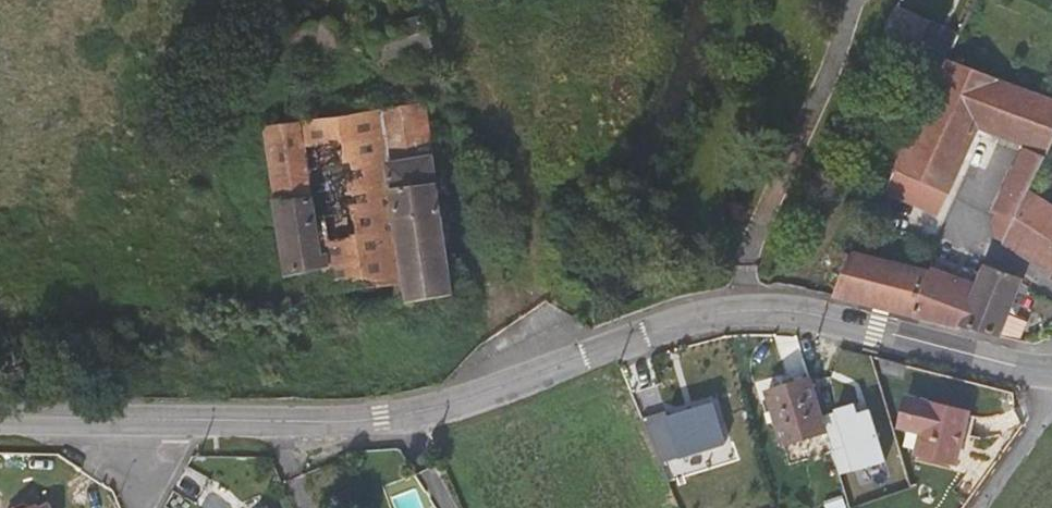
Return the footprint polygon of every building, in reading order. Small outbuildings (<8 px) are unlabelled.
[(446,37),(443,29),(465,23),(461,5),(438,10),(434,0),(433,0),(414,3),(417,16),(387,24),(393,50),(446,37)] [(349,41),(345,14),(270,25),(272,52),(263,53),(268,74),(261,77),(264,94),(310,86),(307,49),(349,41)] [(963,41),(958,55),(968,58),(973,44),(963,41)] [(1012,131),(1037,139),(1051,108),(1051,106),(1051,90),(940,53),(938,59),(926,83),(914,110),(904,132),(895,153),(940,173),(968,115),(1012,131)] [(884,96),(914,110),(926,83),(897,70),(884,96)] [(417,278),(413,278),(414,290),(415,302),(417,301),(465,294),(433,100),(388,107),(417,278)] [(280,125),(313,277),(413,278),(417,278),(388,107),(280,125)] [(869,155),(889,165),(895,153),(904,132),(884,123),(869,155)] [(1037,139),(1012,131),(980,202),(986,207),(982,217),(998,224),(1020,177),(1037,139)] [(932,190),(940,173),(895,153),(889,165),(886,171),(932,190)] [(1020,177),(998,224),(991,241),(1051,282),(1051,216),(1027,199),(1034,186),(1020,177)] [(882,200),(875,196),(866,214),(890,222),(892,214),(879,209),(882,200)] [(837,277),(831,292),(832,292),(895,308),(904,310),(923,265),(852,247),(850,250),(834,244),(820,271),(837,277)] [(971,281),(925,262),(923,265),(904,310),(987,331),(998,309),(1014,274),(982,260),(971,281)] [(419,314),(417,301),(415,302),(403,304),(407,316),(419,314)] [(998,309),(987,331),(1006,336),(1015,317),(998,309)] [(363,320),(363,311),(346,313),(339,315),(342,322),(363,320)] [(875,344),(878,352),(898,362),(902,355),(875,344)] [(804,360),(765,372),(781,421),(820,410),(804,360)] [(895,391),(922,405),(909,430),(937,444),(962,398),(906,369),(895,391)] [(659,411),(637,421),(657,466),(723,437),(705,397),(662,416),(659,411)] [(58,497),(46,501),(44,497),(40,499),(33,496),(21,501),(18,507),(17,507),(63,507),(58,497)]
